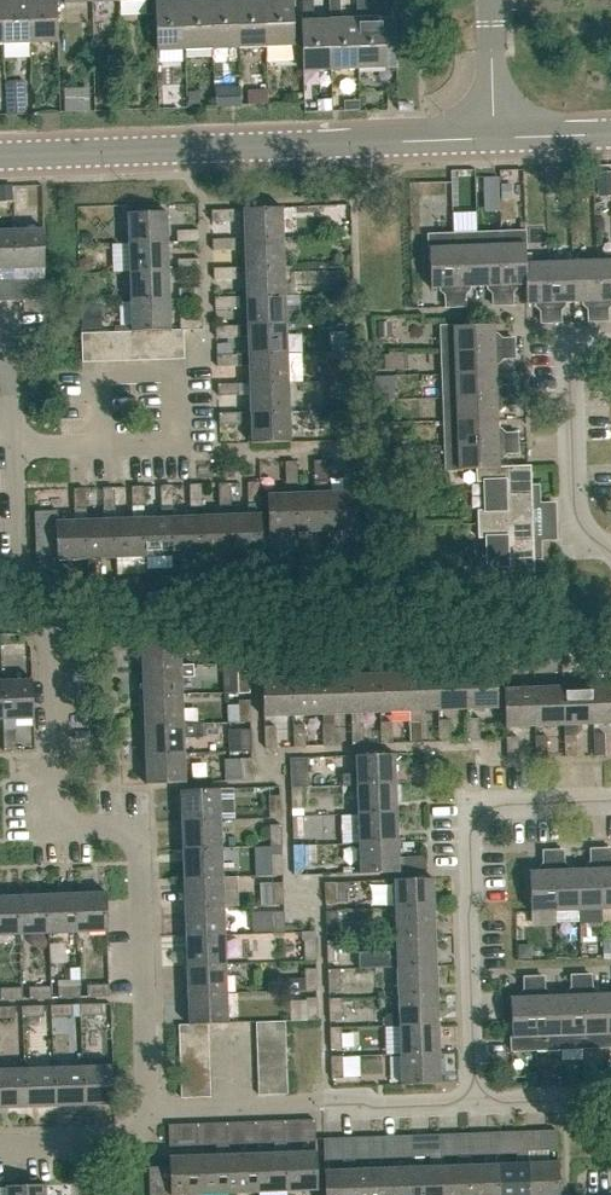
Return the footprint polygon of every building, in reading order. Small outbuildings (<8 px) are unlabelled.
[(29,0),(2,0),(4,43),(31,42),(29,0)] [(31,42),(59,41),(57,0),(29,0),(31,42)] [(184,0),(156,0),(157,49),(186,48),(184,0)] [(211,0),(184,0),(186,48),(213,47),(211,0)] [(238,0),(211,0),(213,47),(240,46),(238,0)] [(265,0),(238,0),(240,46),(267,45),(265,0)] [(267,45),(295,45),(293,0),(265,0),(267,45)] [(330,18),(315,18),(314,0),(303,0),(303,19),(301,19),(303,70),(332,69),(330,18)] [(357,17),(342,18),(341,0),(330,0),(330,18),(332,69),(359,68),(357,17)] [(359,68),(387,67),(385,16),(369,17),(368,0),(357,0),(357,17),(359,68)] [(12,72),(0,73),(0,90),(14,89),(12,72)] [(54,103),(81,101),(79,78),(52,80),(54,103)] [(267,91),(247,91),(248,105),(268,105),(267,91)] [(597,171),(597,188),(610,187),(610,171),(597,171)] [(499,176),(483,176),(483,190),(499,189),(499,176)] [(242,208),(244,238),(283,237),(282,206),(242,208)] [(213,222),(234,221),(234,209),(212,210),(213,222)] [(128,243),(168,241),(166,211),(127,212),(128,243)] [(13,229),(14,269),(44,268),(45,268),(44,228),(13,229)] [(14,269),(13,229),(0,229),(0,269),(14,269)] [(178,241),(199,240),(199,229),(178,230),(178,241)] [(525,263),(526,263),(525,247),(526,247),(525,231),(500,232),(503,305),(513,304),(512,293),(517,288),(517,285),(525,285),(526,285),(525,263)] [(493,305),(503,305),(500,232),(477,233),(478,286),(488,286),(488,289),(493,293),(493,305)] [(469,287),(478,286),(477,233),(453,234),(455,307),(465,306),(464,294),(469,289),(469,287)] [(446,307),(455,307),(453,234),(428,234),(429,251),(431,288),(440,288),(441,290),(446,295),(446,307)] [(245,267),(284,266),(283,237),(244,238),(245,267)] [(214,250),(235,249),(235,238),(213,239),(214,250)] [(129,272),(169,270),(168,241),(128,243),(129,272)] [(179,270),(200,269),(200,258),(178,259),(179,270)] [(588,321),(598,320),(596,260),(572,261),(574,302),(583,302),(583,304),(588,309),(588,321)] [(596,260),(598,320),(608,320),(607,308),(610,305),(610,260),(596,260)] [(565,303),(574,302),(572,261),(549,262),(551,322),(560,322),(560,310),(565,305),(565,303)] [(541,323),(551,322),(549,262),(526,263),(525,263),(526,285),(525,285),(526,304),(535,304),(535,306),(540,311),(541,323)] [(246,296),(285,295),(284,266),(245,267),(246,296)] [(214,279),(236,278),(236,268),(214,269),(214,279)] [(130,301),(170,299),(169,270),(129,272),(130,301)] [(15,300),(26,300),(25,278),(15,279),(15,300)] [(180,299),(201,298),(201,287),(179,288),(180,299)] [(247,325),(286,324),(285,295),(246,296),(247,325)] [(237,308),(236,296),(215,297),(215,308),(237,308)] [(171,329),(170,299),(130,301),(131,330),(131,331),(139,331),(153,330),(167,329),(171,329)] [(180,328),(182,328),(202,327),(202,316),(180,317),(180,328)] [(248,354),(287,353),(286,324),(247,325),(237,325),(238,337),(247,336),(248,354)] [(441,350),(514,347),(513,338),(501,338),(496,333),(494,334),(493,324),(456,325),(452,325),(440,325),(441,350)] [(238,337),(237,325),(216,326),(216,337),(238,337)] [(167,329),(168,358),(183,358),(182,328),(180,328),(171,329),(167,329)] [(154,359),(168,358),(167,329),(153,330),(154,359)] [(140,359),(139,331),(131,331),(131,330),(124,331),(125,360),(140,359)] [(140,359),(154,359),(153,330),(139,331),(140,359)] [(97,361),(111,360),(110,331),(96,332),(97,361)] [(111,360),(125,360),(124,331),(110,331),(111,360)] [(82,361),(97,361),(96,332),(81,332),(82,361)] [(442,374),(495,372),(495,363),(497,363),(502,358),(514,357),(514,347),(441,350),(442,374)] [(249,383),(289,382),(287,353),(248,354),(217,355),(217,367),(248,365),(249,383)] [(443,398),(515,395),(515,385),(503,386),(498,381),(496,381),(495,372),(442,374),(443,398)] [(250,412),(290,411),(289,382),(249,383),(250,412)] [(218,396),(239,395),(239,383),(218,384),(218,396)] [(443,421),(497,419),(497,410),(499,410),(504,405),(516,404),(515,395),(443,398),(443,421)] [(290,411),(250,412),(251,442),(291,441),(290,411)] [(219,425),(241,424),(240,412),(219,413),(219,425)] [(444,445),(517,442),(517,433),(505,433),(500,428),(497,428),(497,419),(443,421),(444,445)] [(499,467),(499,466),(498,458),(501,457),(505,452),(518,452),(517,442),(444,445),(445,470),(461,469),(476,468),(476,467),(499,467)] [(344,482),(355,482),(354,460),(343,460),(344,482)] [(315,483),(326,483),(325,461),(314,461),(315,483)] [(286,484),(297,484),(296,462),(285,462),(286,484)] [(478,523),(532,521),(530,465),(499,466),(499,467),(476,467),(476,468),(477,482),(484,481),(485,509),(478,509),(478,523)] [(248,505),(260,504),(259,483),(247,483),(248,505)] [(219,506),(231,505),(230,484),(218,484),(219,506)] [(190,507),(202,506),(201,485),(190,485),(190,507)] [(161,508),(173,507),(172,486),(161,486),(161,508)] [(132,509),(144,508),(143,487),(132,487),(132,509)] [(104,519),(86,520),(87,560),(116,559),(115,519),(114,488),(103,488),(104,519)] [(75,511),(86,510),(85,489),(74,489),(75,511)] [(326,492),(328,532),(358,531),(356,491),(355,491),(326,492)] [(299,533),(328,532),(326,492),(297,493),(299,533)] [(268,534),(299,533),(297,493),(267,494),(268,534)] [(87,560),(86,520),(57,521),(56,511),(35,512),(36,556),(37,556),(37,555),(57,554),(57,561),(87,560)] [(231,515),(232,555),(262,554),(261,514),(231,515)] [(203,556),(232,555),(231,515),(202,516),(203,556)] [(174,557),(203,556),(202,516),(173,517),(174,557)] [(145,558),(174,557),(173,517),(144,518),(145,558)] [(116,559),(145,558),(144,518),(115,519),(116,559)] [(532,521),(478,523),(479,538),(486,537),(487,565),(480,566),(480,580),(534,578),(534,577),(532,521)] [(304,583),(303,596),(322,598),(323,584),(304,583)] [(328,623),(329,628),(329,636),(348,635),(348,629),(348,623),(328,623)] [(181,666),(181,665),(180,636),(141,637),(142,667),(181,666)] [(237,664),(248,664),(248,642),(236,642),(237,664)] [(143,696),(182,695),(182,677),(194,677),(193,664),(181,665),(181,666),(142,667),(143,696)] [(466,669),(467,709),(497,708),(496,668),(466,669)] [(438,710),(467,709),(466,669),(437,670),(438,710)] [(409,711),(438,710),(437,670),(408,671),(409,711)] [(238,693),(249,693),(249,671),(237,671),(238,693)] [(380,712),(409,711),(408,671),(379,672),(380,712)] [(351,713),(380,712),(379,672),(350,673),(351,713)] [(333,714),(351,713),(350,673),(321,674),(322,715),(322,724),(323,746),(334,745),(333,714)] [(294,716),(322,715),(321,674),(292,675),(292,679),(294,716)] [(263,717),(294,716),(292,679),(292,675),(262,677),(263,717)] [(2,680),(3,720),(33,719),(32,679),(2,680)] [(580,724),(593,724),(592,684),(563,686),(564,725),(564,734),(565,756),(576,756),(575,734),(580,729),(580,724)] [(593,724),(610,723),(610,684),(592,684),(593,724)] [(535,726),(564,725),(563,686),(534,687),(535,726)] [(505,727),(535,726),(534,687),(504,688),(505,727)] [(183,724),(183,723),(182,695),(143,696),(144,725),(183,724)] [(228,722),(239,722),(250,722),(250,700),(238,700),(238,704),(227,705),(228,722)] [(468,740),(479,740),(478,718),(467,719),(468,740)] [(439,741),(450,741),(449,719),(438,720),(439,741)] [(410,742),(421,742),(420,720),(409,721),(410,742)] [(381,744),(392,743),(391,721),(380,722),(381,744)] [(145,754),(184,753),(184,737),(202,737),(202,722),(183,723),(183,724),(144,725),(145,754)] [(352,745),(363,744),(362,722),(351,723),(352,745)] [(294,747),(305,746),(304,724),(293,725),(294,747)] [(265,748),(276,747),(275,726),(264,726),(265,748)] [(3,729),(4,747),(4,750),(15,750),(14,729),(3,729)] [(240,751),(251,751),(251,729),(228,730),(229,751),(240,751)] [(594,755),(605,755),(604,733),(593,733),(594,755)] [(536,757),(547,757),(546,735),(535,735),(536,757)] [(507,758),(518,758),(517,736),(506,736),(507,758)] [(184,753),(145,754),(146,784),(185,783),(184,753)] [(343,786),(356,786),(396,784),(395,754),(355,755),(355,773),(342,774),(343,786)] [(226,780),(241,780),(252,780),(252,758),(225,759),(226,780)] [(290,781),(302,780),(301,759),(290,759),(290,781)] [(357,815),(397,813),(396,784),(356,786),(357,815)] [(303,809),(302,788),(291,788),(292,810),(303,809)] [(181,820),(221,819),(219,789),(180,790),(181,820)] [(269,817),(280,817),(280,795),(268,796),(269,817)] [(358,844),(398,842),(397,813),(357,815),(358,844)] [(293,839),(304,838),(303,817),(292,817),(293,839)] [(182,849),(222,848),(221,819),(181,820),(182,849)] [(270,846),(281,846),(281,824),(269,825),(270,846)] [(398,842),(358,844),(359,874),(399,872),(398,842)] [(294,868),(305,867),(304,845),(293,846),(294,868)] [(183,878),(223,877),(222,848),(182,849),(183,878)] [(578,910),(602,909),(600,849),(591,849),(591,861),(586,866),(586,868),(577,869),(578,910)] [(602,909),(610,908),(610,861),(610,849),(600,849),(602,909)] [(578,910),(577,869),(568,869),(568,867),(563,862),(562,850),(553,851),(555,911),(578,910)] [(530,912),(555,911),(553,851),(543,851),(544,863),(539,868),(539,870),(529,871),(530,912)] [(271,875),(282,875),(282,853),(270,854),(271,875)] [(184,907),(224,906),(223,877),(183,878),(184,907)] [(395,910),(434,908),(433,878),(393,880),(395,910)] [(271,883),(272,904),(284,904),(283,882),(271,883)] [(337,904),(336,882),(325,883),(325,905),(337,904)] [(76,894),(78,933),(108,932),(107,900),(106,893),(76,894)] [(48,934),(78,933),(76,894),(47,895),(48,934)] [(19,935),(48,934),(47,895),(18,896),(19,935)] [(19,935),(18,896),(0,897),(0,936),(19,935)] [(185,936),(225,935),(224,906),(184,907),(185,936)] [(396,939),(435,937),(434,908),(395,910),(396,939)] [(273,934),(285,933),(284,925),(284,911),(273,912),(273,934)] [(326,934),(338,933),(337,911),(326,912),(326,934)] [(186,965),(226,964),(225,935),(185,936),(186,965)] [(397,968),(437,966),(435,937),(396,939),(397,968)] [(305,961),(316,961),(315,939),(304,940),(305,961)] [(339,962),(338,940),(327,941),(328,963),(339,962)] [(518,944),(518,958),(532,958),(532,944),(518,944)] [(187,994),(227,993),(226,964),(186,965),(187,994)] [(398,997),(438,995),(437,966),(397,968),(398,997)] [(305,969),(306,990),(317,990),(316,968),(305,969)] [(329,991),(340,991),(339,969),(328,970),(329,991)] [(560,1049),(584,1048),(580,975),(570,975),(571,988),(566,993),(566,995),(558,996),(560,1049)] [(607,1047),(605,994),(595,994),(595,992),(590,987),(590,975),(580,975),(584,1048),(607,1047)] [(560,1049),(558,996),(548,996),(548,993),(543,988),(543,976),(533,977),(536,1050),(560,1049)] [(511,1051),(536,1050),(533,977),(523,977),(524,990),(520,994),(520,997),(510,997),(511,1035),(510,1035),(511,1051)] [(88,996),(110,995),(109,993),(109,985),(87,986),(88,996)] [(59,997),(81,997),(80,986),(59,987),(59,997)] [(30,999),(52,998),(52,987),(30,988),(30,999)] [(1,1000),(23,999),(23,988),(1,989),(1,1000)] [(189,1025),(208,1024),(228,1023),(227,993),(187,994),(189,1025)] [(399,1026),(439,1024),(438,995),(398,997),(398,1013),(388,1014),(383,1018),(383,1026),(399,1025),(399,1026)] [(307,1019),(318,1019),(317,997),(306,998),(307,1019)] [(330,1021),(341,1020),(340,998),(329,999),(330,1021)] [(81,1015),(102,1014),(101,1004),(80,1005),(81,1015)] [(51,1016),(73,1015),(72,1005),(50,1006),(51,1016)] [(22,1017),(43,1017),(43,1006),(22,1007),(22,1017)] [(15,1018),(15,1007),(0,1008),(0,1018),(15,1018)] [(257,1037),(286,1036),(285,1021),(256,1022),(257,1037)] [(180,1040),(208,1039),(208,1024),(189,1025),(179,1025),(180,1040)] [(400,1055),(440,1053),(439,1024),(399,1026),(400,1055)] [(331,1049),(342,1049),(341,1027),(330,1028),(331,1049)] [(257,1051),(286,1050),(286,1036),(257,1037),(257,1051)] [(180,1055),(209,1053),(208,1039),(180,1040),(180,1055)] [(257,1066),(287,1065),(286,1050),(257,1051),(257,1066)] [(181,1069),(210,1068),(209,1053),(180,1055),(181,1069)] [(440,1053),(400,1055),(401,1085),(441,1083),(440,1053)] [(332,1079),(343,1078),(342,1056),(331,1057),(332,1079)] [(82,1066),(83,1106),(113,1105),(112,1065),(82,1066)] [(258,1080),(287,1079),(287,1065),(257,1066),(258,1080)] [(55,1107),(83,1106),(82,1066),(53,1067),(55,1107)] [(26,1108),(55,1107),(53,1067),(24,1068),(26,1108)] [(26,1108),(24,1068),(0,1069),(0,1109),(26,1108)] [(181,1083),(210,1082),(210,1068),(181,1069),(181,1083)] [(287,1079),(258,1080),(258,1095),(288,1094),(288,1093),(287,1079)] [(210,1082),(181,1083),(182,1098),(211,1097),(210,1082)] [(304,1142),(315,1141),(314,1119),(303,1120),(304,1142)] [(275,1152),(257,1153),(258,1193),(287,1192),(286,1152),(287,1152),(285,1121),(274,1121),(275,1152)] [(246,1144),(257,1143),(257,1122),(245,1122),(246,1144)] [(201,1194),(258,1193),(257,1153),(229,1154),(228,1123),(216,1123),(217,1154),(169,1156),(169,1166),(149,1167),(150,1194),(201,1194)] [(188,1146),(199,1145),(199,1124),(187,1124),(188,1146)] [(546,1152),(557,1152),(556,1130),(545,1130),(546,1152)] [(517,1163),(499,1163),(500,1194),(529,1194),(528,1162),(527,1131),(516,1132),(517,1163)] [(499,1154),(498,1132),(487,1133),(488,1154),(499,1154)] [(459,1165),(441,1165),(442,1194),(471,1194),(470,1164),(469,1133),(458,1134),(459,1155),(459,1165)] [(430,1166),(412,1166),(413,1194),(442,1194),(441,1165),(440,1134),(429,1135),(430,1166)] [(412,1157),(412,1156),(411,1135),(400,1136),(401,1157),(412,1157)] [(372,1158),(383,1158),(382,1136),(371,1137),(372,1158)] [(343,1160),(354,1159),(353,1137),(342,1138),(343,1160)] [(286,1152),(287,1192),(318,1190),(316,1151),(287,1152),(286,1152)] [(529,1194),(559,1194),(558,1161),(557,1161),(528,1162),(529,1194)] [(471,1194),(500,1194),(499,1163),(470,1164),(471,1194)] [(412,1166),(383,1168),(384,1194),(413,1194),(412,1166)] [(383,1168),(354,1169),(355,1194),(384,1194),(383,1168)] [(354,1169),(324,1170),(325,1194),(355,1194),(354,1169)] [(46,1185),(6,1186),(6,1194),(46,1194),(46,1185)]
